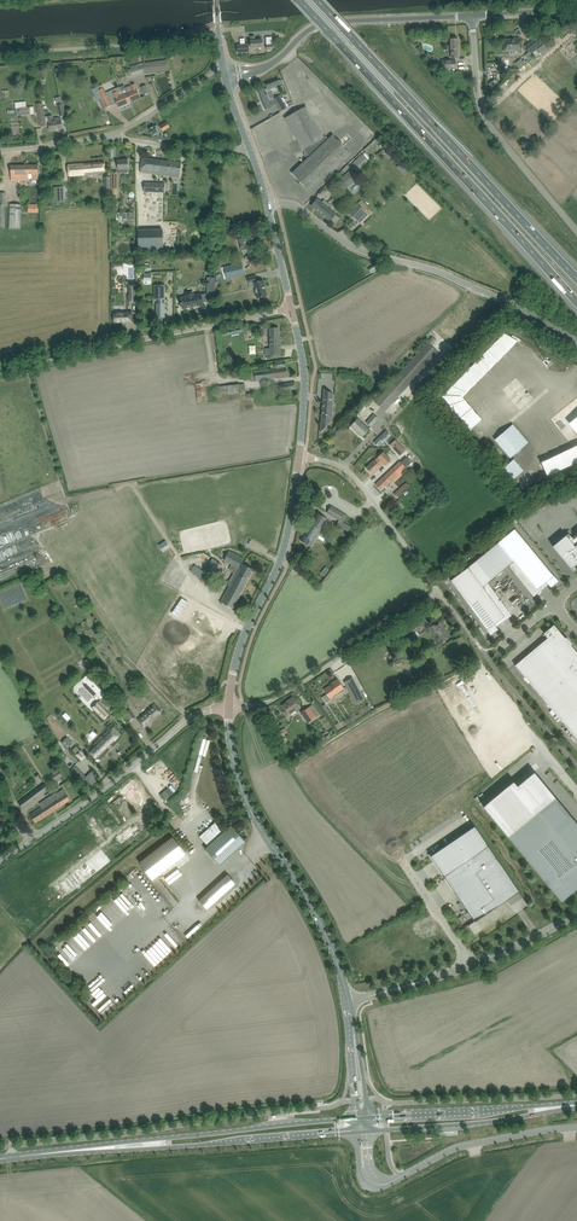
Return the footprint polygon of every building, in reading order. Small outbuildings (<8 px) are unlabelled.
[(251,41),(250,41),(251,48),(263,47),(262,40),(255,41),(255,36),(250,36),(251,41)] [(525,47),(530,53),(541,43),(536,37),(525,47)] [(506,45),(504,45),(504,51),(509,51),(516,50),(516,51),(520,51),(520,38),(515,38),(515,39),(505,40),(506,45)] [(237,45),(238,53),(249,52),(248,44),(237,45)] [(127,70),(129,76),(131,75),(132,76),(144,72),(144,73),(168,70),(167,60),(143,63),(142,63),(130,66),(130,69),(127,70)] [(274,99),(269,101),(267,95),(267,93),(266,93),(265,91),(267,90),(276,87),(276,89),(284,86),(282,80),(279,81),(279,79),(265,84),(267,88),(264,89),(264,88),(258,91),(266,110),(272,108),(271,107),(277,104),(281,111),(287,108),(286,108),(288,107),(288,106),(293,104),(292,102),(287,104),(283,97),(281,98),(280,96),(274,99)] [(494,89),(500,84),(496,79),(490,84),(494,89)] [(98,99),(96,100),(100,110),(105,108),(111,106),(116,103),(118,107),(131,102),(129,97),(125,99),(122,90),(121,90),(117,92),(117,91),(107,96),(105,93),(103,88),(102,84),(96,86),(98,90),(99,93),(96,95),(98,99)] [(125,88),(122,90),(125,99),(129,97),(131,102),(141,98),(138,92),(135,84),(130,86),(125,88)] [(141,87),(144,95),(149,93),(146,85),(141,87)] [(36,104),(40,121),(41,126),(49,125),(50,131),(62,128),(61,120),(53,121),(52,115),(45,117),(42,102),(36,104)] [(57,105),(59,117),(65,115),(62,104),(57,105)] [(15,108),(15,115),(19,115),(30,115),(29,107),(15,108)] [(298,180),(299,180),(307,187),(307,189),(309,191),(350,153),(332,135),(328,139),(325,137),(324,137),(306,107),(285,119),(303,149),(306,154),(305,154),(306,155),(306,156),(308,157),(298,167),(298,168),(295,171),(294,174),(296,175),(294,177),(295,177),(296,176),(299,179),(298,180)] [(170,127),(166,122),(160,126),(163,131),(170,127)] [(155,126),(149,129),(152,135),(151,135),(152,136),(153,136),(153,137),(158,137),(159,132),(160,132),(161,131),(157,125),(157,126),(155,127),(155,126)] [(366,138),(371,132),(364,126),(359,131),(366,138)] [(348,165),(355,173),(364,164),(365,166),(369,162),(362,154),(348,165)] [(140,172),(179,177),(181,163),(142,158),(140,172)] [(117,160),(118,166),(118,169),(125,169),(125,173),(129,173),(129,168),(128,159),(117,160)] [(105,172),(104,162),(68,165),(69,176),(94,173),(105,172)] [(10,165),(11,171),(11,181),(29,180),(29,179),(38,179),(38,165),(10,165)] [(333,186),(340,194),(342,192),(358,177),(351,170),(333,186)] [(144,182),(144,192),(164,193),(164,183),(144,182)] [(64,187),(55,187),(55,202),(64,202),(64,187)] [(311,205),(330,222),(330,221),(334,224),(340,217),(328,207),(330,205),(324,199),(321,202),(317,198),(315,201),(311,205)] [(364,211),(368,206),(361,200),(349,213),(359,223),(367,214),(364,211)] [(9,228),(20,228),(21,204),(10,204),(9,228)] [(162,229),(138,230),(139,249),(163,248),(162,229)] [(239,239),(241,250),(242,250),(243,255),(250,253),(249,249),(251,248),(249,236),(239,239)] [(224,267),(226,279),(244,275),(241,263),(224,267)] [(267,296),(263,280),(257,281),(256,275),(247,278),(248,282),(253,281),(257,298),(267,296)] [(207,286),(207,293),(215,293),(215,277),(207,277),(207,281),(209,281),(209,286),(207,286)] [(159,285),(154,285),(154,299),(158,299),(158,303),(156,303),(156,307),(157,307),(157,317),(157,318),(165,318),(165,303),(164,303),(164,299),(165,299),(165,285),(160,285),(160,287),(159,287),(159,285)] [(180,298),(182,308),(198,305),(198,303),(202,303),(200,294),(193,296),(193,291),(186,292),(186,297),(180,298)] [(114,314),(114,324),(125,323),(125,324),(132,324),(132,313),(124,313),(124,314),(114,314)] [(267,332),(265,323),(261,324),(255,325),(256,332),(262,331),(262,333),(267,332)] [(264,348),(264,355),(281,355),(280,338),(279,338),(278,327),(270,328),(270,347),(264,348)] [(463,399),(517,345),(503,336),(442,399),(470,432),(481,423),(463,399)] [(287,377),(286,369),(285,366),(276,368),(266,370),(266,369),(249,372),(250,373),(250,374),(251,382),(256,381),(256,382),(281,378),(287,377)] [(279,384),(280,390),(296,389),(295,382),(279,384)] [(228,394),(240,393),(240,395),(245,394),(245,384),(227,385),(228,394)] [(202,385),(195,386),(198,402),(205,401),(202,385)] [(330,422),(332,403),(333,396),(324,395),(321,421),(330,422)] [(355,414),(359,417),(367,408),(363,405),(355,414)] [(366,423),(371,427),(378,419),(373,415),(366,423)] [(362,436),(369,429),(357,419),(351,426),(355,430),(355,429),(362,435),(362,436)] [(568,427),(576,437),(576,419),(568,427)] [(495,440),(499,444),(510,458),(528,442),(513,424),(495,440)] [(387,432),(374,444),(378,448),(390,436),(387,432)] [(389,445),(400,456),(405,450),(395,440),(389,445)] [(541,466),(547,481),(576,467),(576,449),(541,466)] [(366,468),(372,474),(383,463),(385,465),(390,461),(391,460),(383,452),(366,468)] [(504,467),(513,479),(523,470),(514,459),(504,467)] [(376,485),(381,490),(389,482),(391,484),(396,480),(408,469),(400,462),(380,480),(376,485)] [(397,497),(409,486),(406,483),(393,494),(397,497)] [(343,522),(347,515),(331,506),(327,512),(339,520),(336,524),(348,531),(351,526),(343,522)] [(301,540),(306,544),(311,547),(317,537),(316,537),(317,535),(314,534),(325,517),(317,512),(301,540)] [(468,567),(450,580),(486,629),(490,635),(498,629),(494,624),(504,616),(483,587),(513,562),(536,590),(546,582),(551,587),(558,581),(553,575),(554,575),(515,528),(468,567)] [(573,539),(568,533),(552,546),(571,569),(576,564),(576,536),(573,539)] [(224,560),(234,565),(239,568),(244,559),(229,551),(224,560)] [(201,581),(206,585),(222,565),(216,561),(201,581)] [(220,602),(233,608),(253,569),(243,564),(233,582),(230,581),(227,585),(229,586),(220,602)] [(182,598),(172,613),(178,617),(188,602),(182,598)] [(211,621),(197,641),(206,647),(217,630),(212,627),(215,623),(213,621),(216,616),(208,612),(205,618),(211,621)] [(405,625),(410,634),(416,630),(418,632),(426,627),(419,617),(412,621),(405,625)] [(450,637),(443,626),(444,626),(440,620),(431,626),(437,635),(439,634),(444,641),(450,637)] [(570,644),(571,644),(570,642),(566,638),(566,639),(565,639),(554,625),(544,633),(548,638),(515,665),(576,739),(576,653),(570,644)] [(100,640),(105,648),(110,644),(105,637),(100,640)] [(101,698),(105,694),(88,675),(83,679),(101,698)] [(322,697),(326,704),(326,703),(330,700),(331,700),(330,699),(329,698),(337,693),(338,695),(345,690),(338,679),(333,682),(334,683),(324,690),(327,694),(322,697)] [(357,686),(349,691),(354,699),(361,695),(357,686)] [(281,705),(285,710),(288,714),(299,707),(292,697),(287,700),(288,701),(281,705)] [(92,707),(91,708),(103,720),(104,719),(104,720),(110,715),(109,714),(110,713),(105,709),(108,707),(103,702),(103,703),(100,700),(98,702),(98,701),(97,702),(92,707)] [(138,719),(140,722),(144,726),(162,712),(155,704),(138,719)] [(308,722),(308,723),(316,717),(315,717),(308,707),(309,707),(309,706),(300,712),(301,713),(302,712),(309,722),(308,722)] [(129,720),(130,722),(136,718),(134,716),(130,710),(125,714),(129,720)] [(66,712),(62,715),(67,721),(71,717),(66,712)] [(99,740),(92,748),(88,751),(96,759),(119,736),(110,728),(99,740)] [(210,738),(206,737),(199,770),(203,771),(210,738)] [(76,754),(75,754),(81,760),(86,756),(86,755),(81,749),(80,750),(80,749),(80,750),(76,746),(72,750),(76,754)] [(11,778),(16,773),(11,766),(5,771),(11,778)] [(50,775),(54,781),(62,776),(58,770),(50,775)] [(482,807),(491,818),(498,826),(507,836),(550,887),(562,901),(576,888),(576,824),(571,817),(559,802),(555,797),(554,796),(552,793),(548,788),(534,772),(517,786),(513,781),(482,807)] [(18,803),(22,808),(48,788),(44,783),(18,803)] [(128,789),(146,818),(156,812),(138,783),(128,789)] [(35,823),(70,800),(67,795),(64,790),(63,789),(53,796),(39,805),(41,807),(30,814),(32,818),(35,823)] [(122,844),(141,829),(135,821),(116,837),(122,844)] [(215,822),(199,836),(200,837),(200,836),(205,842),(207,841),(210,844),(208,846),(205,849),(220,866),(242,846),(246,842),(231,825),(227,829),(224,832),(220,828),(215,823),(215,822)] [(432,855),(430,856),(432,858),(435,863),(439,869),(441,872),(443,875),(444,876),(447,880),(454,891),(467,911),(475,921),(469,925),(475,934),(505,914),(509,911),(503,902),(519,892),(519,891),(488,846),(476,828),(475,826),(432,855)] [(143,862),(157,880),(190,853),(176,835),(143,862)] [(104,849),(65,877),(70,883),(108,855),(104,849)] [(207,909),(236,883),(228,874),(198,901),(207,909)] [(114,899),(122,911),(126,908),(118,896),(114,899)] [(110,931),(119,922),(106,908),(97,917),(110,931)] [(83,952),(103,934),(92,921),(62,948),(74,961),(84,953),(83,952)] [(165,934),(159,940),(171,953),(177,947),(165,934)] [(139,954),(153,970),(165,958),(151,943),(144,950),(139,954)]
